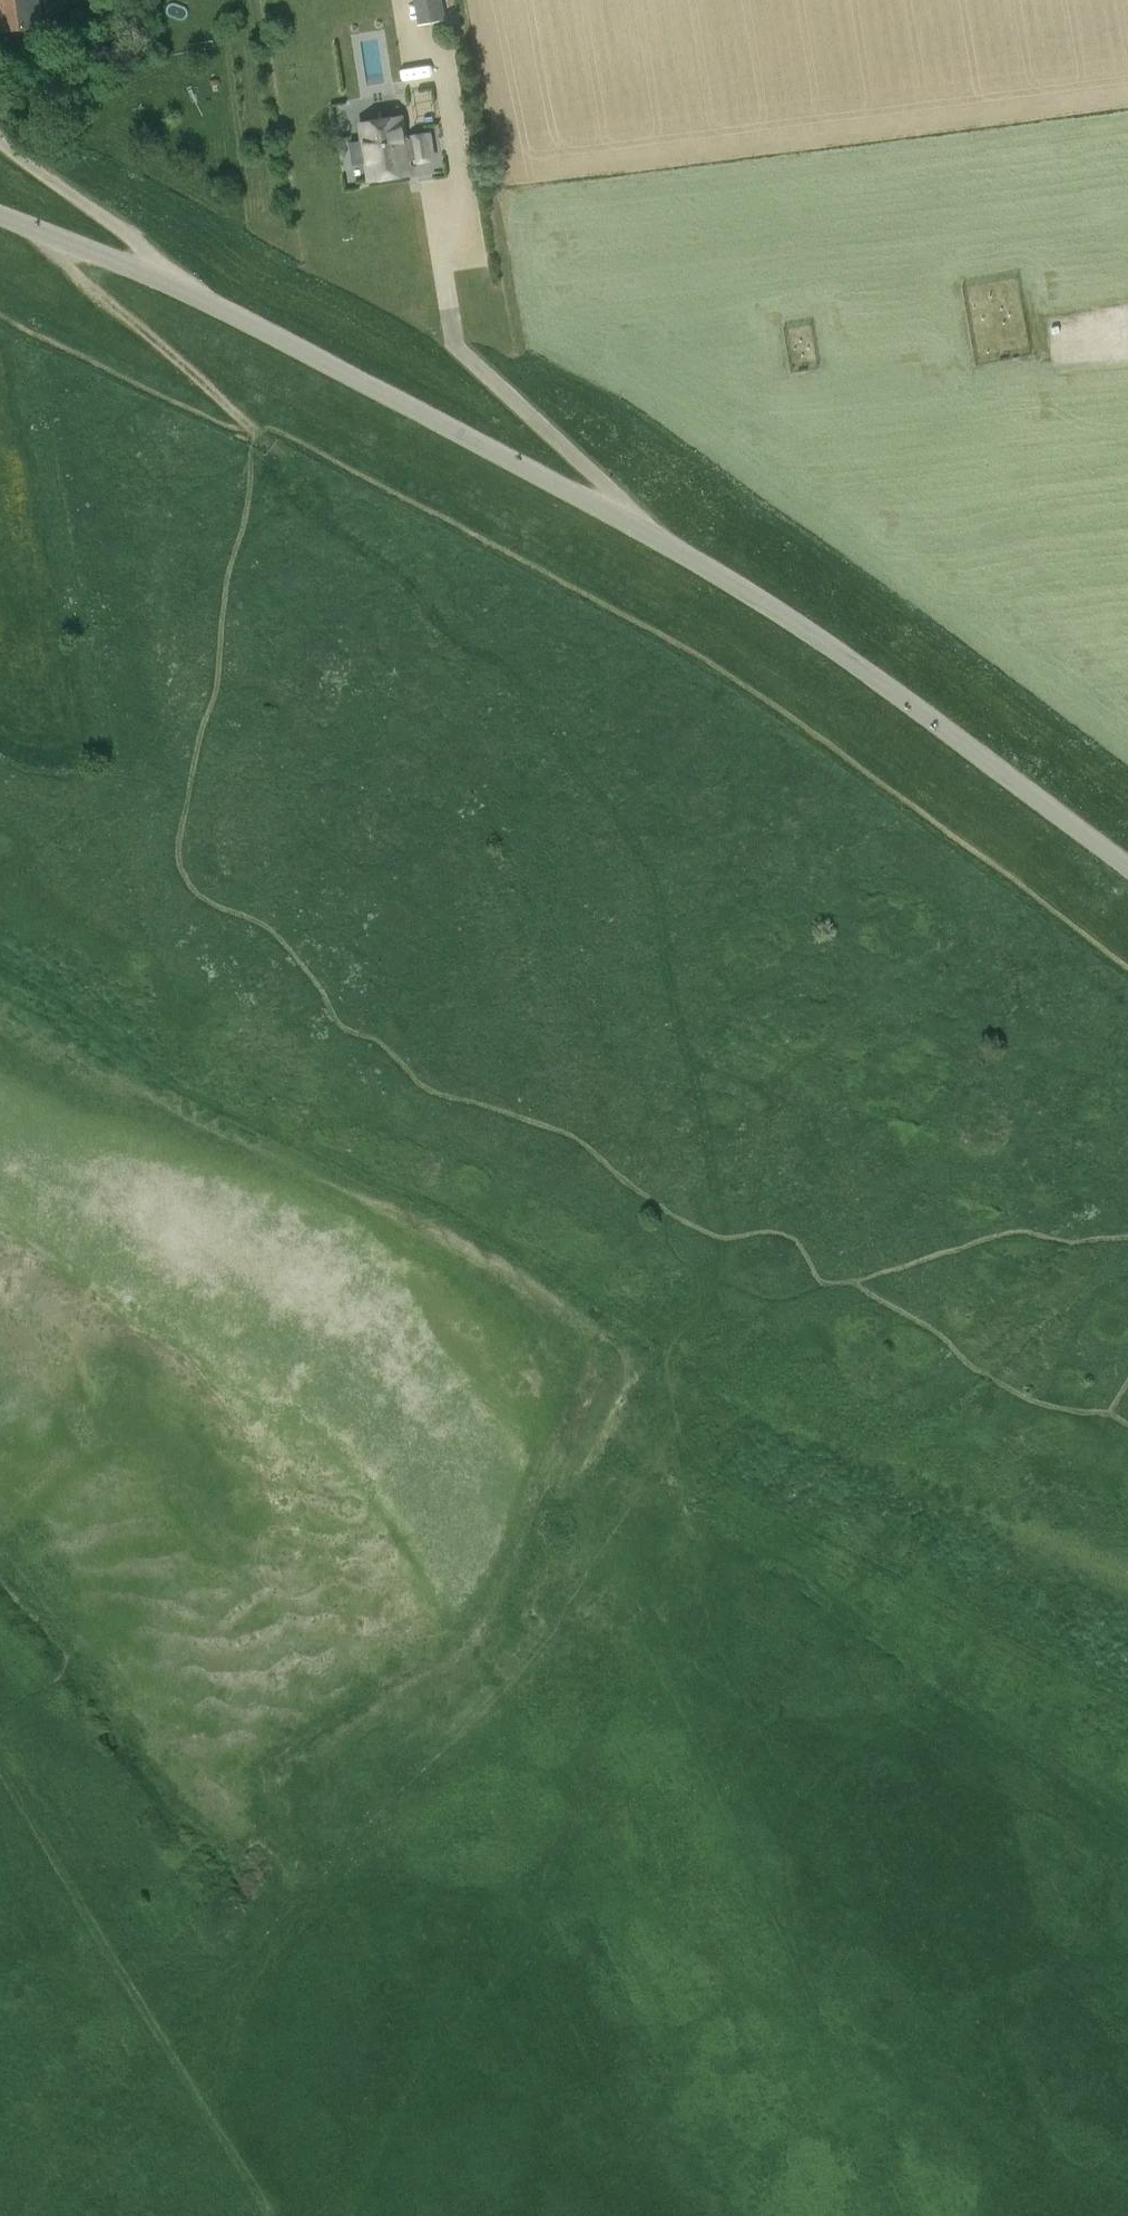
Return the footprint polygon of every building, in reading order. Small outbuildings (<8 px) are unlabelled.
[(43,23),(39,0),(0,0),(0,30),(43,23)] [(419,24),(446,19),(442,0),(413,0),(419,24)] [(428,137),(402,141),(398,119),(362,125),(365,142),(351,144),(354,164),(368,161),(371,178),(408,172),(405,156),(430,152),(428,137)]
